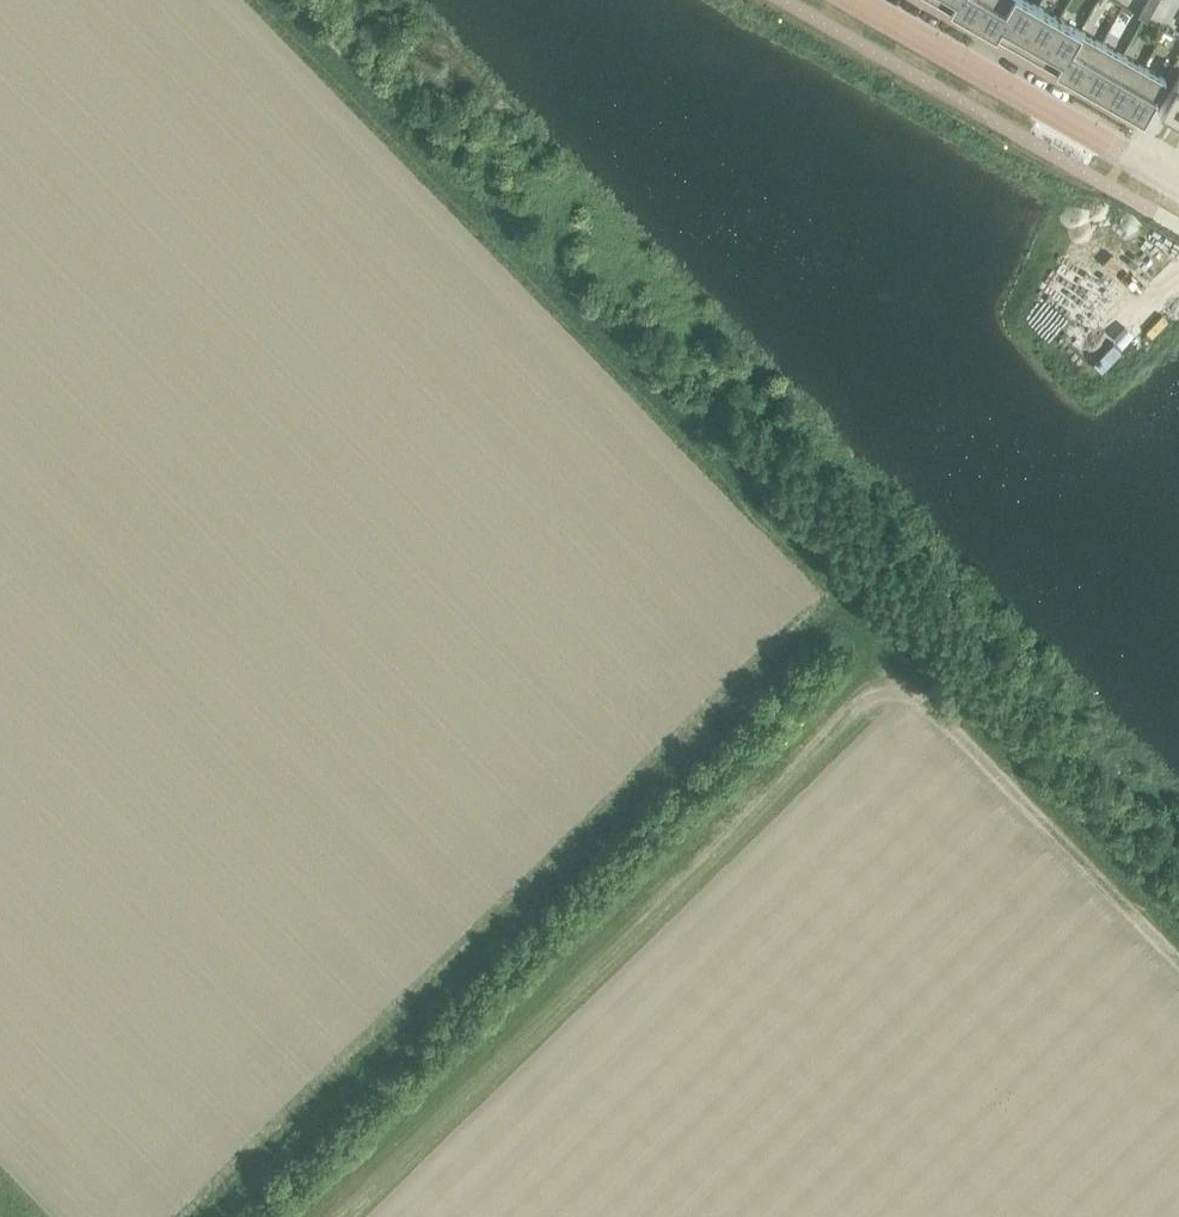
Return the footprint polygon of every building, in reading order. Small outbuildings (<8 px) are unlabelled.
[(952,9),(957,0),(936,0),(952,9)] [(952,9),(961,14),(973,21),(985,0),(957,0),(952,9)] [(1013,0),(985,0),(973,21),(994,33),(1013,0)] [(1027,0),(1013,0),(994,33),(1015,45),(1038,6),(1027,0)] [(1145,4),(1153,9),(1159,0),(1148,0),(1145,4)] [(1145,4),(1138,17),(1146,22),(1153,9),(1145,4)] [(1038,6),(1015,45),(1036,57),(1059,18),(1038,6)] [(1036,57),(1057,69),(1080,30),(1059,18),(1036,57)] [(1057,69),(1079,81),(1101,42),(1080,30),(1057,69)] [(1079,81),(1100,94),(1122,55),(1101,42),(1079,81)] [(1122,55),(1100,94),(1121,106),(1143,67),(1122,55)] [(1166,79),(1143,67),(1121,106),(1143,118),(1166,79)] [(1159,111),(1178,122),(1178,75),(1159,111)]
